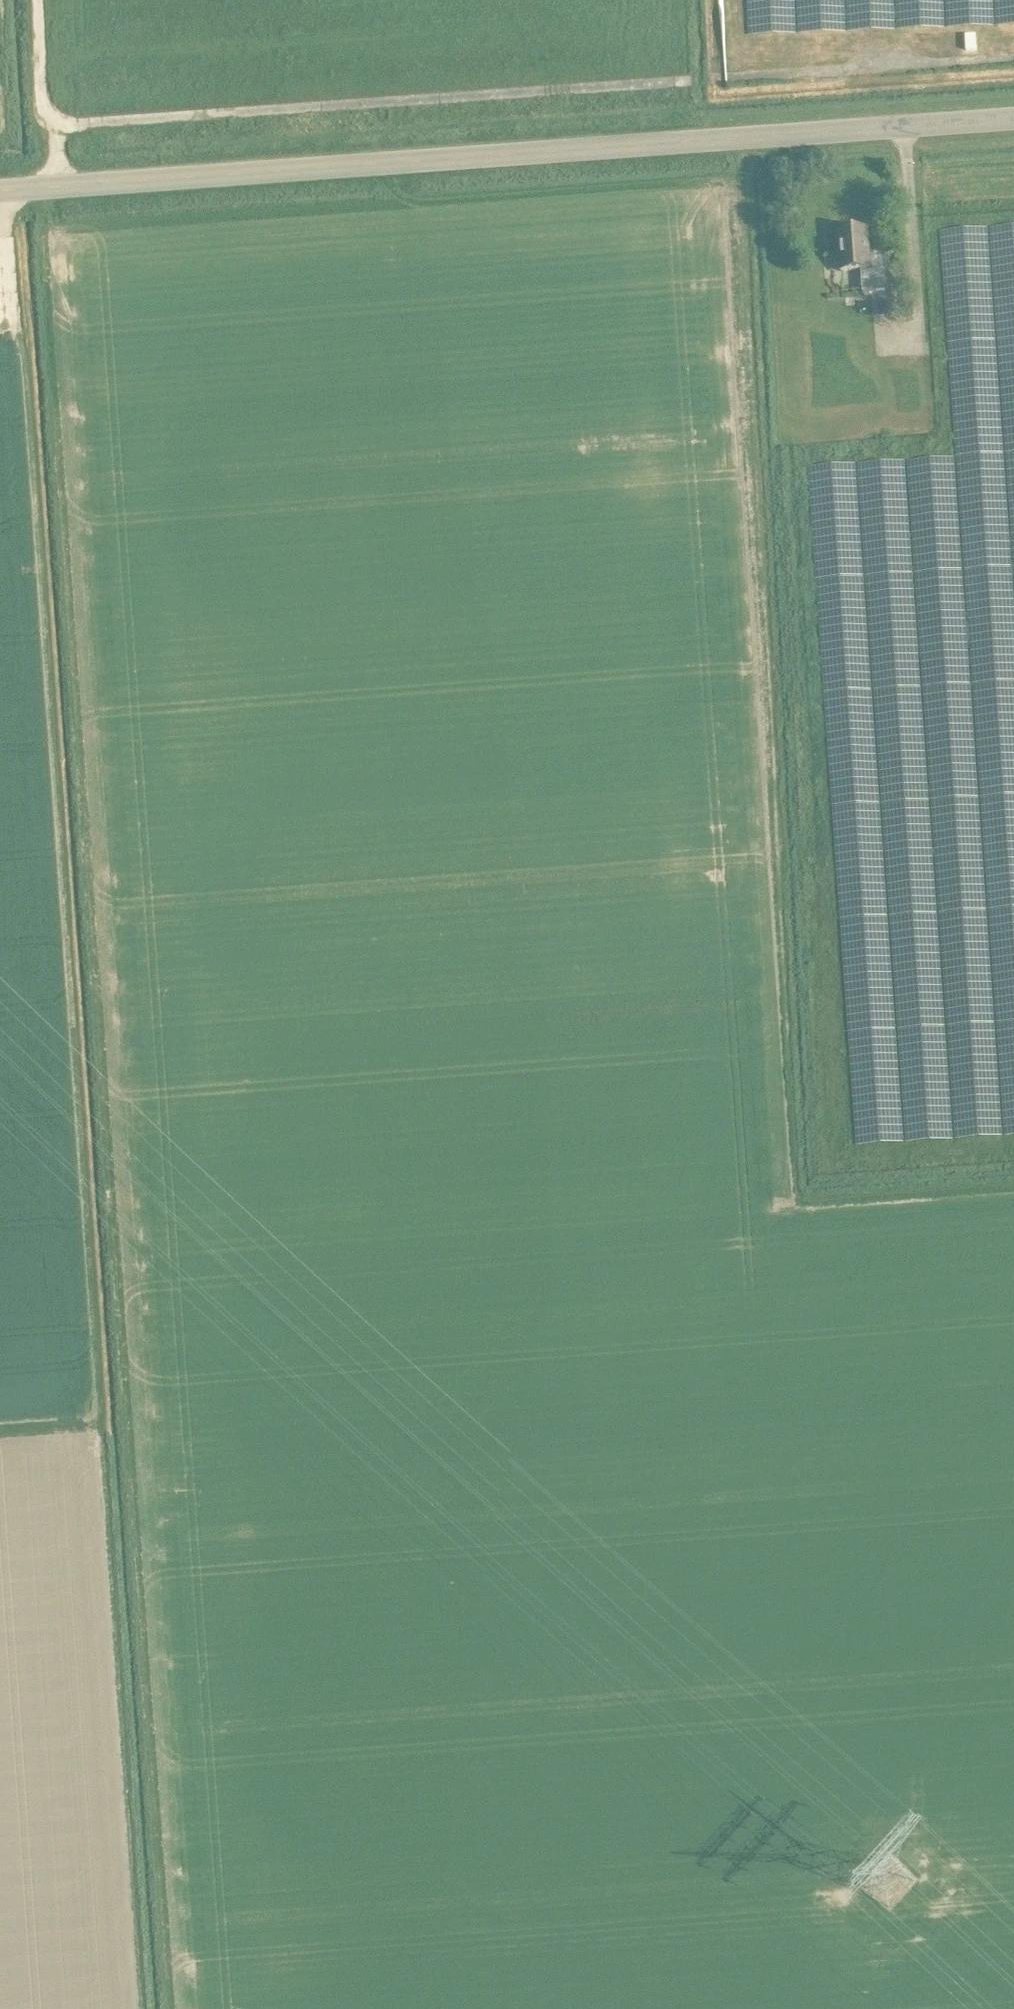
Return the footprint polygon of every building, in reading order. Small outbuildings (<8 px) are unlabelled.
[(836,230),(839,270),(860,268),(861,290),(887,289),(884,254),(868,255),(866,228),(836,230)] [(996,481),(1003,546),(1012,545),(1013,557),(1013,479),(996,481)] [(943,876),(980,878),(981,856),(943,855),(943,876)]
